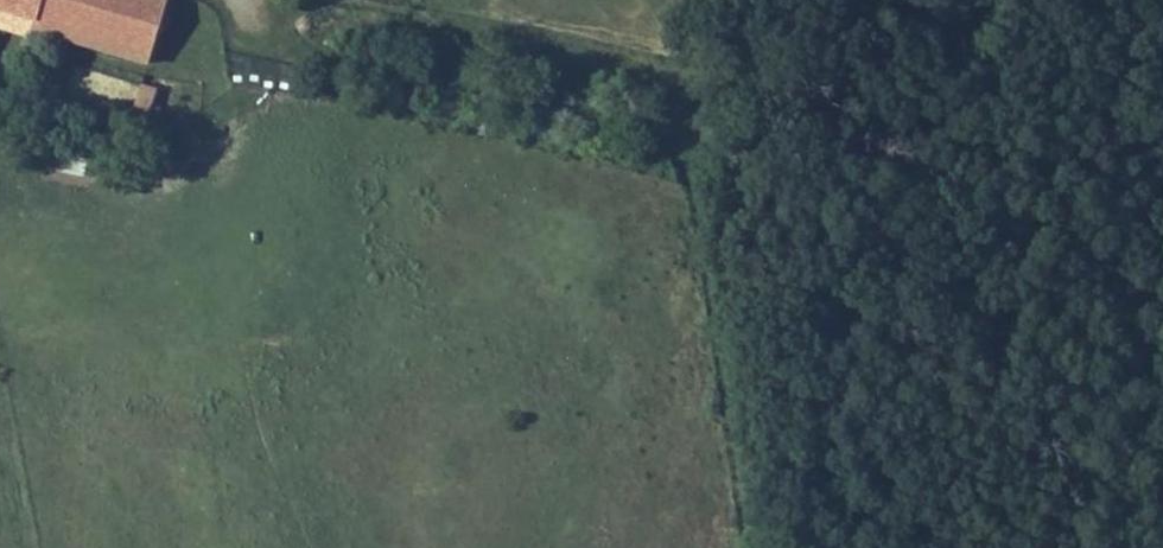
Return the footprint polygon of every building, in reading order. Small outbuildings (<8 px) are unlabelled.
[(73,25),(70,37),(187,69),(206,0),(0,0),(0,6),(73,25)] [(0,6),(0,27),(67,45),(70,37),(73,25),(0,6)] [(149,116),(154,82),(70,69),(65,103),(149,116)]
